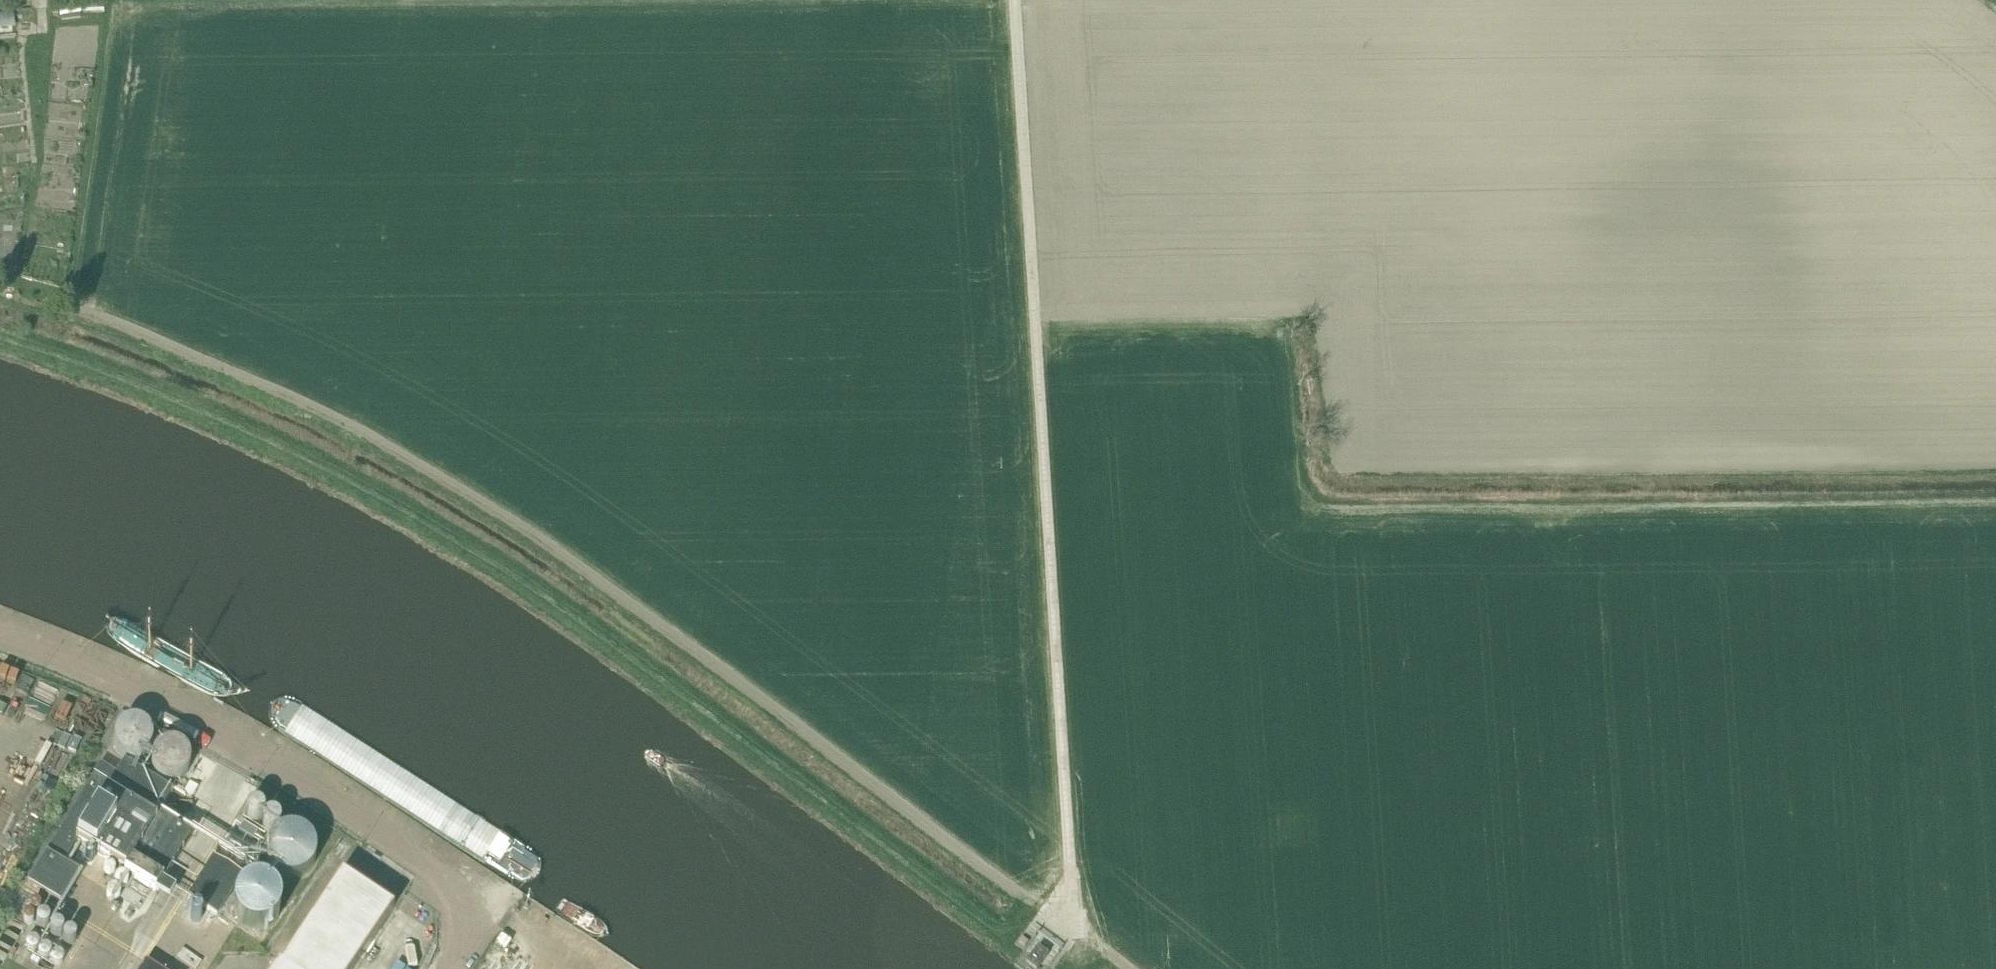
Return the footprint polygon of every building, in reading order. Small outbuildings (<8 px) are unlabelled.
[(132,717),(115,745),(142,761),(159,733),(132,717)] [(172,737),(153,766),(180,783),(199,754),(172,737)] [(101,763),(28,883),(61,903),(79,872),(64,862),(78,840),(127,870),(136,876),(135,879),(156,892),(162,881),(163,882),(194,832),(162,812),(174,792),(126,762),(119,774),(101,763)] [(315,857),(315,855),(315,853),(315,851),(315,849),(314,846),(313,844),(312,842),(311,840),(310,839),(308,837),(307,835),(305,834),(303,833),(301,832),(299,831),(297,830),(295,829),(293,829),(291,829),(288,829),(286,829),(284,830),(282,831),(280,831),(278,832),(276,834),(274,835),(273,836),(271,838),(270,840),(269,842),(268,844),(267,846),(266,848),(266,850),(266,852),(266,855),(266,857),(266,859),(267,861),(267,863),(268,865),(269,867),(271,869),(272,871),(274,872),(276,874),(277,875),(279,876),(281,877),(283,878),(286,878),(288,878),(290,879),(292,878),(295,878),(297,878),(299,877),(301,876),(303,875),(305,874),(306,873),(308,871),(310,869),(311,868),(312,866),(313,864),(314,862),(314,860),(315,857)] [(216,914),(242,872),(214,855),(188,897),(216,914)] [(107,877),(108,878),(109,878),(110,878),(111,878),(112,878),(112,877),(113,877),(114,876),(114,875),(115,874),(115,873),(115,872),(115,871),(115,870),(114,869),(113,868),(112,867),(111,867),(110,866),(109,866),(108,867),(107,867),(106,868),(105,868),(104,869),(104,870),(104,871),(104,872),(104,873),(104,874),(104,875),(105,875),(105,876),(106,877),(107,877)] [(120,874),(118,874),(117,875),(116,876),(115,877),(115,879),(114,880),(114,881),(114,882),(115,883),(115,884),(116,885),(117,886),(118,887),(119,887),(121,887),(122,887),(123,887),(124,887),(125,886),(126,886),(127,885),(128,884),(128,882),(128,881),(128,880),(128,879),(128,878),(127,877),(126,876),(125,875),(124,874),(123,874),(122,874),(121,874),(120,874)] [(282,965),(288,968),(357,968),(397,910),(344,874),(282,965)] [(107,883),(107,882),(106,882),(106,881),(105,880),(104,879),(103,879),(102,879),(101,879),(100,879),(99,879),(99,880),(98,881),(97,881),(97,882),(97,883),(97,884),(97,885),(98,886),(98,887),(99,888),(100,888),(101,888),(102,888),(103,888),(104,888),(105,887),(106,886),(106,885),(107,884),(107,883)] [(280,909),(280,907),(280,905),(280,902),(279,900),(278,898),(277,895),(275,893),(274,892),(272,890),(270,889),(268,887),(266,886),(263,886),(261,885),(258,885),(256,885),(253,885),(251,886),(249,886),(246,887),(244,889),(242,890),(241,892),(239,894),(238,896),(236,898),(235,900),(235,902),(234,905),(234,907),(234,910),(235,912),(235,915),(236,917),(237,919),(238,921),(240,923),(242,925),(244,926),(246,928),(248,929),(250,930),(253,930),(255,931),(257,931),(260,931),(262,930),(265,930),(267,929),(269,928),(271,926),(273,925),(275,923),(276,921),(278,919),(279,917),(279,914),(280,912),(280,909)] [(108,888),(108,889),(107,890),(107,891),(107,893),(107,894),(107,895),(107,896),(108,897),(109,898),(110,899),(111,900),(113,900),(114,900),(115,900),(116,900),(117,899),(118,899),(119,898),(120,897),(120,896),(121,895),(121,894),(121,893),(121,891),(120,890),(120,889),(119,888),(118,888),(118,887),(117,886),(115,886),(114,886),(113,886),(112,886),(111,886),(110,887),(109,887),(108,888)] [(40,911),(40,910),(41,909),(41,908),(41,906),(41,905),(40,904),(39,903),(38,902),(37,902),(36,902),(35,902),(33,902),(32,903),(31,904),(31,905),(30,906),(30,907),(31,909),(31,910),(32,911),(33,912),(34,912),(35,913),(36,913),(37,912),(39,912),(40,911)] [(202,917),(202,915),(201,912),(199,911),(196,910),(193,911),(192,913),(191,916),(193,919),(197,920),(200,919),(202,917)] [(35,921),(35,920),(35,919),(34,917),(34,916),(33,916),(32,915),(31,914),(30,914),(29,914),(28,914),(26,915),(26,916),(25,917),(24,918),(24,919),(24,920),(24,921),(25,922),(25,923),(26,924),(27,924),(28,925),(29,925),(31,925),(32,924),(33,924),(34,923),(34,922),(35,921)] [(41,916),(40,916),(39,917),(38,918),(37,919),(36,920),(36,921),(36,923),(36,924),(37,925),(37,927),(38,928),(40,928),(41,929),(42,929),(44,929),(45,929),(46,928),(47,928),(48,927),(49,925),(50,924),(50,923),(50,921),(49,920),(49,919),(48,918),(47,917),(46,916),(44,916),(43,915),(41,916)] [(11,917),(0,936),(0,968),(1,968),(27,926),(11,917)] [(187,937),(193,927),(180,918),(173,928),(187,937)] [(64,933),(64,931),(64,930),(63,929),(63,928),(62,927),(61,926),(60,925),(59,925),(57,925),(56,925),(55,925),(54,926),(53,926),(52,927),(51,928),(51,930),(51,931),(51,932),(51,934),(52,935),(52,936),(53,937),(55,937),(56,938),(57,938),(58,938),(60,937),(61,937),(62,936),(63,935),(63,934),(64,933)] [(504,968),(516,968),(531,942),(508,929),(490,961),(504,968)] [(77,940),(77,939),(76,937),(76,936),(75,935),(74,934),(73,933),(72,933),(70,932),(69,933),(68,933),(66,933),(65,934),(64,935),(64,937),(63,938),(63,939),(63,941),(64,942),(65,943),(66,944),(67,945),(68,945),(69,946),(71,946),(72,945),(73,945),(75,944),(75,943),(76,942),(77,940)] [(1026,946),(1030,941),(1024,936),(1019,942),(1026,946)] [(39,947),(39,945),(39,944),(39,943),(38,941),(37,940),(36,939),(35,939),(33,939),(32,939),(31,939),(29,939),(28,940),(27,941),(27,942),(26,943),(26,945),(26,946),(27,947),(27,949),(28,950),(29,950),(30,951),(32,951),(33,951),(34,951),(36,951),(37,950),(38,949),(38,948),(39,947)] [(1050,953),(1040,945),(1027,962),(1037,968),(1038,968),(1050,953)] [(51,954),(52,953),(52,951),(51,950),(51,949),(50,948),(49,947),(48,946),(47,946),(46,946),(44,946),(43,946),(42,947),(41,947),(40,948),(39,949),(39,951),(39,952),(39,953),(39,954),(40,956),(40,957),(41,957),(42,958),(44,959),(45,959),(46,959),(47,958),(48,958),(49,957),(50,956),(51,955),(51,954)] [(64,961),(64,960),(64,958),(64,957),(63,956),(62,955),(61,954),(60,954),(59,953),(57,953),(56,953),(55,954),(54,954),(53,955),(52,956),(51,958),(51,959),(51,960),(51,961),(52,963),(53,964),(53,965),(55,965),(56,966),(57,966),(58,966),(60,966),(61,965),(62,964),(63,963),(63,962),(64,961)] [(146,961),(141,968),(160,968),(146,961)]
